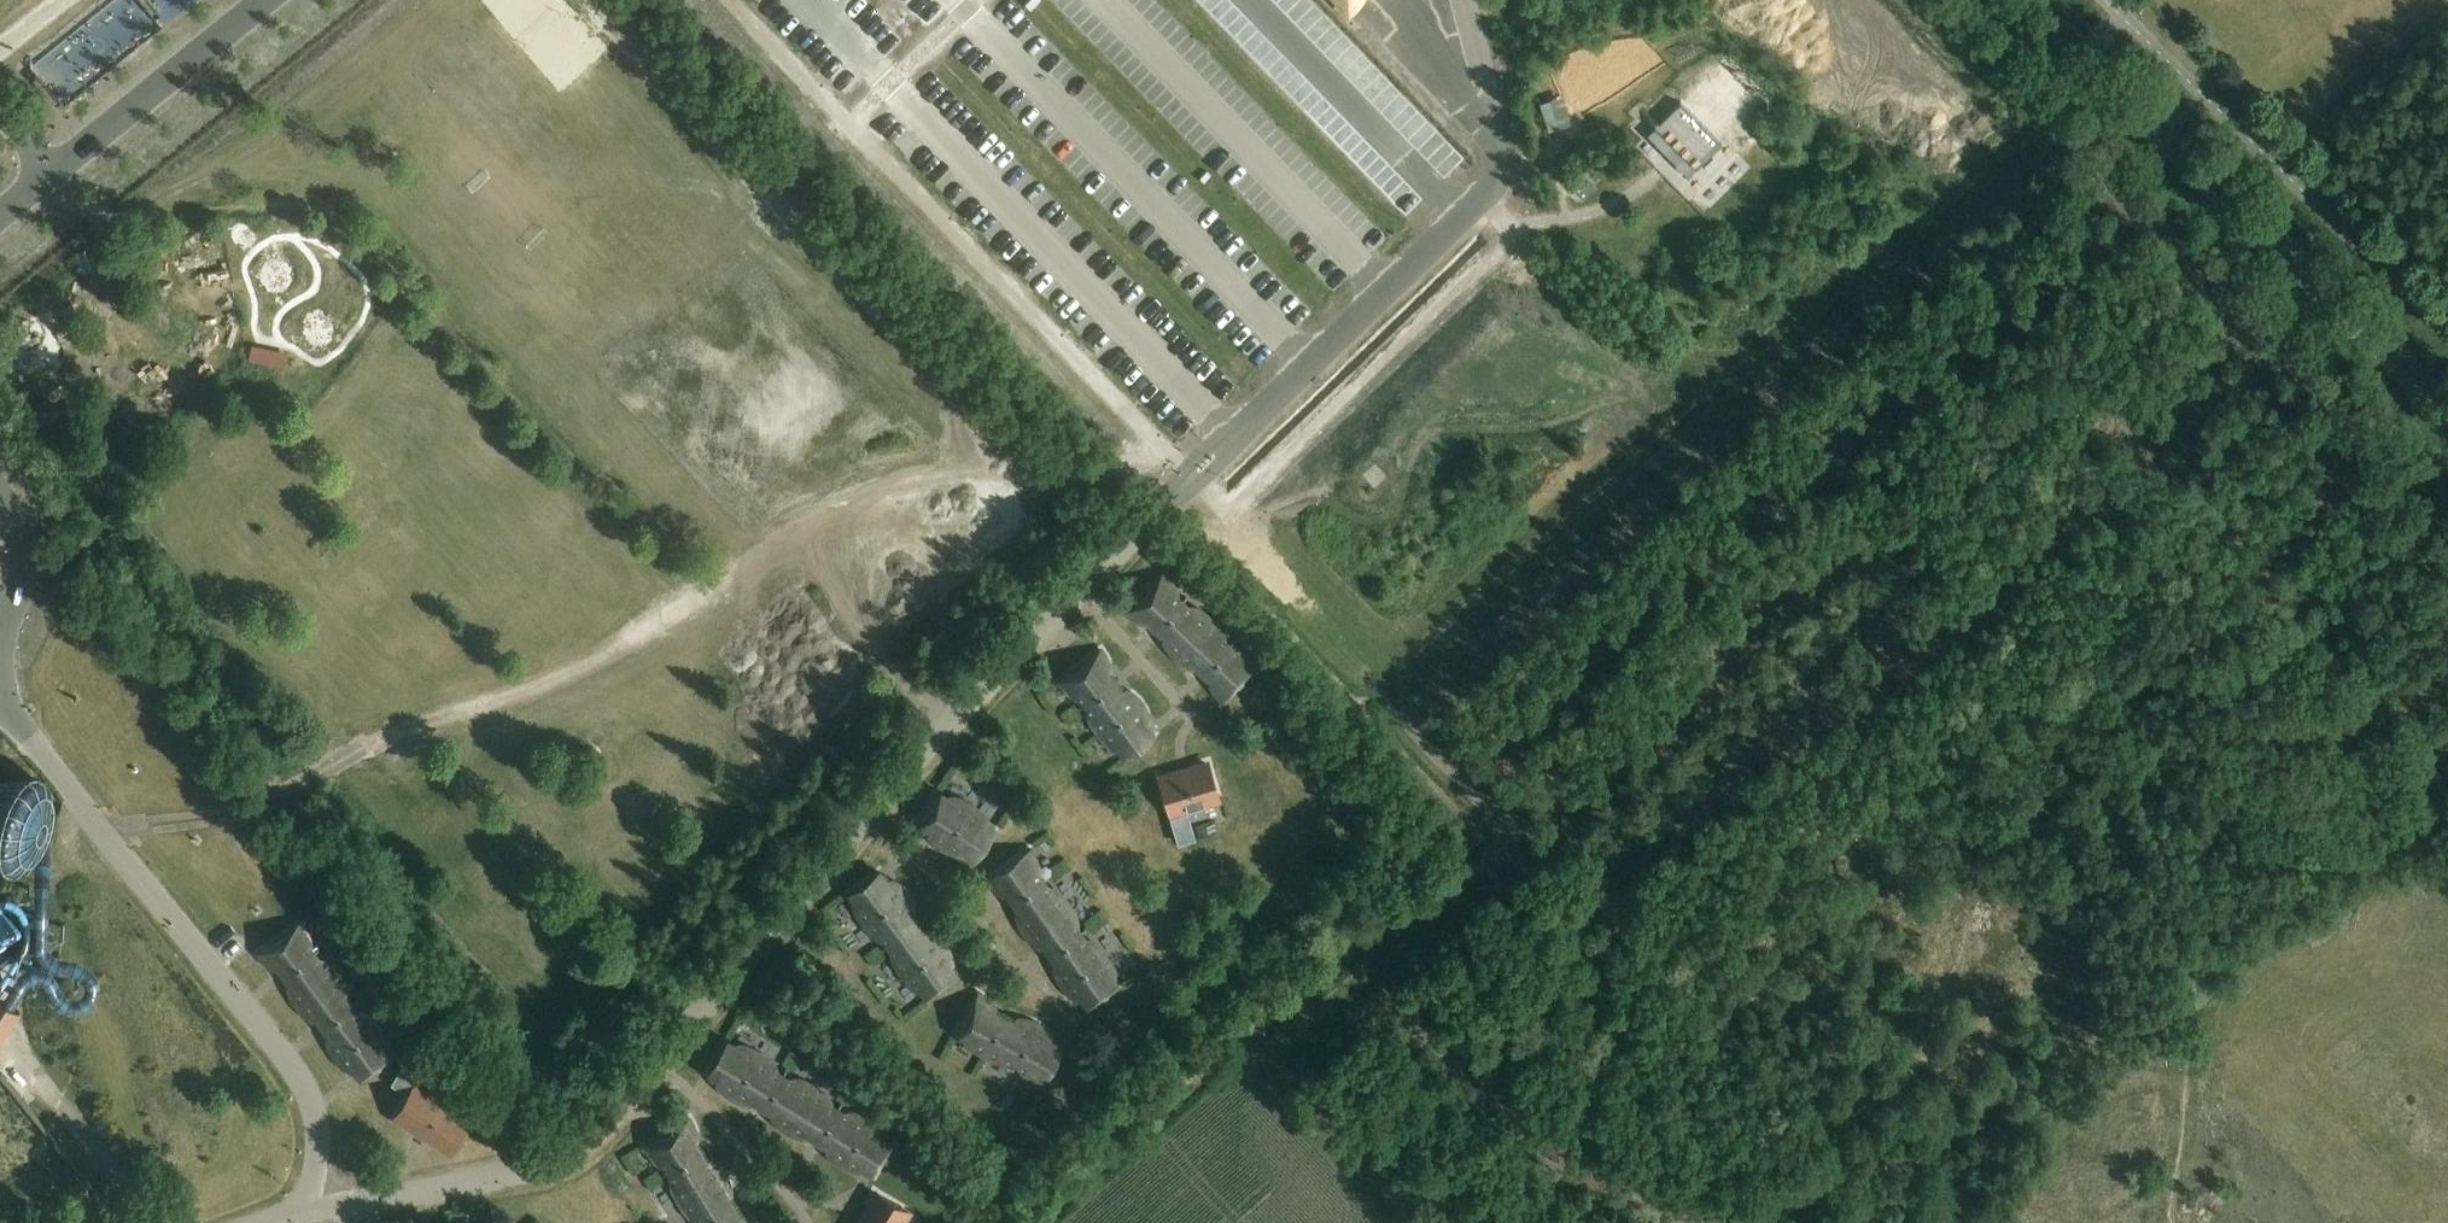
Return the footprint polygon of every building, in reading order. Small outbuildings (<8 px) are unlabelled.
[(1563,96),(1540,104),(1548,131),(1571,124),(1563,96)] [(1656,127),(1647,135),(1678,167),(1687,159),(1703,143),(1713,152),(1722,144),(1681,102),(1656,127)] [(1374,483),(1362,495),(1375,508),(1387,496),(1374,483)] [(1220,696),(1224,700),(1225,701),(1261,661),(1260,660),(1254,666),(1232,646),(1238,639),(1237,638),(1231,645),(1208,624),(1214,617),(1213,616),(1207,623),(1184,602),(1190,596),(1189,595),(1183,601),(1161,580),(1167,574),(1165,573),(1129,612),(1130,614),(1134,617),(1139,619),(1144,622),(1148,618),(1159,628),(1155,632),(1156,633),(1160,629),(1171,639),(1167,643),(1169,647),(1171,650),(1174,653),(1177,656),(1180,659),(1184,662),(1187,664),(1191,665),(1195,661),(1206,671),(1203,675),(1204,676),(1207,672),(1218,683),(1214,687),(1217,691),(1220,696)] [(1104,672),(1108,669),(1107,664),(1104,659),(1102,654),(1101,653),(1058,685),(1059,687),(1066,681),(1084,706),(1077,711),(1078,713),(1085,707),(1103,732),(1096,737),(1097,738),(1104,733),(1124,759),(1153,737),(1142,724),(1147,720),(1146,716),(1144,712),(1142,709),(1140,705),(1137,702),(1134,699),(1131,696),(1128,694),(1123,698),(1114,686),(1118,682),(1117,681),(1113,684),(1104,672)] [(1170,814),(1219,799),(1208,765),(1159,780),(1170,814)] [(957,853),(961,854),(964,849),(979,858),(1003,820),(1002,819),(997,827),(971,810),(976,803),(974,802),(969,809),(943,793),(948,785),(947,784),(923,822),(937,832),(934,836),(936,840),(939,843),(942,845),(946,848),(950,850),(953,851),(957,853)] [(1073,993),(1077,995),(1081,992),(1091,1006),(1121,984),(1102,958),(1109,953),(1108,952),(1101,957),(1083,932),(1090,927),(1089,926),(1082,931),(1064,906),(1071,901),(1070,900),(1063,905),(1045,880),(1052,875),(1051,874),(1044,879),(1026,854),(1033,849),(1032,848),(988,879),(989,881),(993,884),(997,888),(1001,891),(1006,888),(1015,900),(1010,903),(1011,904),(1015,901),(1024,914),(1020,917),(1021,921),(1023,925),(1025,928),(1027,932),(1029,935),(1032,938),(1035,941),(1039,943),(1043,940),(1052,952),(1048,955),(1049,956),(1053,953),(1062,965),(1057,969),(1059,973),(1060,977),(1062,980),(1065,984),(1067,987),(1070,990),(1073,993)] [(907,912),(912,909),(911,905),(909,901),(907,897),(905,894),(902,891),(899,888),(896,885),(892,883),(888,886),(878,873),(849,894),(868,920),(861,925),(862,927),(869,921),(887,946),(880,951),(881,952),(888,947),(907,972),(899,977),(900,978),(907,973),(927,999),(956,977),(946,964),(951,960),(949,956),(948,952),(946,949),(943,945),(941,942),(938,939),(934,936),(931,934),(926,938),(917,926),(921,922),(920,921),(916,924),(907,912)] [(307,1014),(310,1017),(315,1013),(324,1025),(320,1028),(321,1030),(325,1026),(334,1039),(329,1042),(331,1046),(332,1050),(335,1054),(337,1057),(340,1060),(342,1063),(346,1066),(349,1068),(354,1065),(364,1078),(393,1057),(373,1031),(381,1025),(380,1024),(373,1029),(354,1005),(361,1000),(360,998),(353,1004),(335,979),(342,974),(341,973),(334,978),(315,953),(323,948),(322,947),(315,952),(296,928),(303,922),(302,921),(259,954),(260,955),(264,959),(268,962),(272,965),(276,962),(286,974),(281,977),(282,978),(286,975),(296,987),(291,991),(292,995),(294,998),(296,1002),(298,1005),(301,1009),(304,1012),(307,1014)] [(989,1011),(992,1006),(988,1002),(984,999),(980,996),(959,1036),(986,1050),(982,1058),(983,1059),(987,1051),(1014,1065),(1010,1073),(1012,1074),(1016,1066),(1043,1080),(1039,1088),(1040,1089),(1061,1049),(1046,1041),(1049,1036),(1046,1033),(1043,1030),(1040,1028),(1036,1025),(1032,1024),(1028,1022),(1024,1021),(1020,1021),(1017,1026),(1004,1019),(1006,1014),(1005,1013),(1003,1018),(989,1011)] [(834,1147),(831,1152),(833,1155),(836,1158),(839,1160),(843,1163),(847,1165),(850,1166),(854,1168),(858,1169),(861,1164),(876,1172),(895,1142),(867,1125),(872,1117),(870,1116),(866,1124),(840,1108),(844,1100),(843,1099),(838,1107),(812,1091),(817,1083),(815,1083),(811,1090),(785,1074),(789,1067),(788,1066),(783,1074),(757,1058),(762,1050),(760,1049),(756,1057),(728,1040),(709,1071),(724,1080),(721,1085),(723,1088),(726,1091),(729,1093),(733,1096),(737,1098),(740,1099),(744,1101),(748,1102),(752,1097),(764,1104),(762,1109),(763,1110),(766,1105),(779,1113),(776,1118),(778,1121),(781,1124),(784,1127),(788,1129),(792,1131),(795,1133),(799,1134),(803,1135),(806,1130),(819,1138),(817,1142),(818,1143),(821,1139),(834,1147)] [(396,1118),(452,1152),(471,1122),(414,1087),(396,1118)] [(712,1163),(707,1166),(699,1154),(703,1151),(702,1149),(698,1152),(690,1140),(695,1136),(693,1131),(692,1126),(689,1122),(689,1120),(643,1149),(644,1150),(651,1145),(667,1171),(660,1176),(661,1177),(668,1173),(685,1199),(677,1203),(678,1205),(685,1200),(700,1222),(752,1222),(749,1220),(746,1218),(741,1221),(733,1208),(738,1205),(737,1204),(732,1207),(724,1194),(729,1191),(728,1187),(727,1183),(725,1179),(723,1175),(721,1172),(718,1169),(715,1166),(712,1163)] [(908,1212),(878,1194),(860,1222),(902,1222),(908,1212)]
